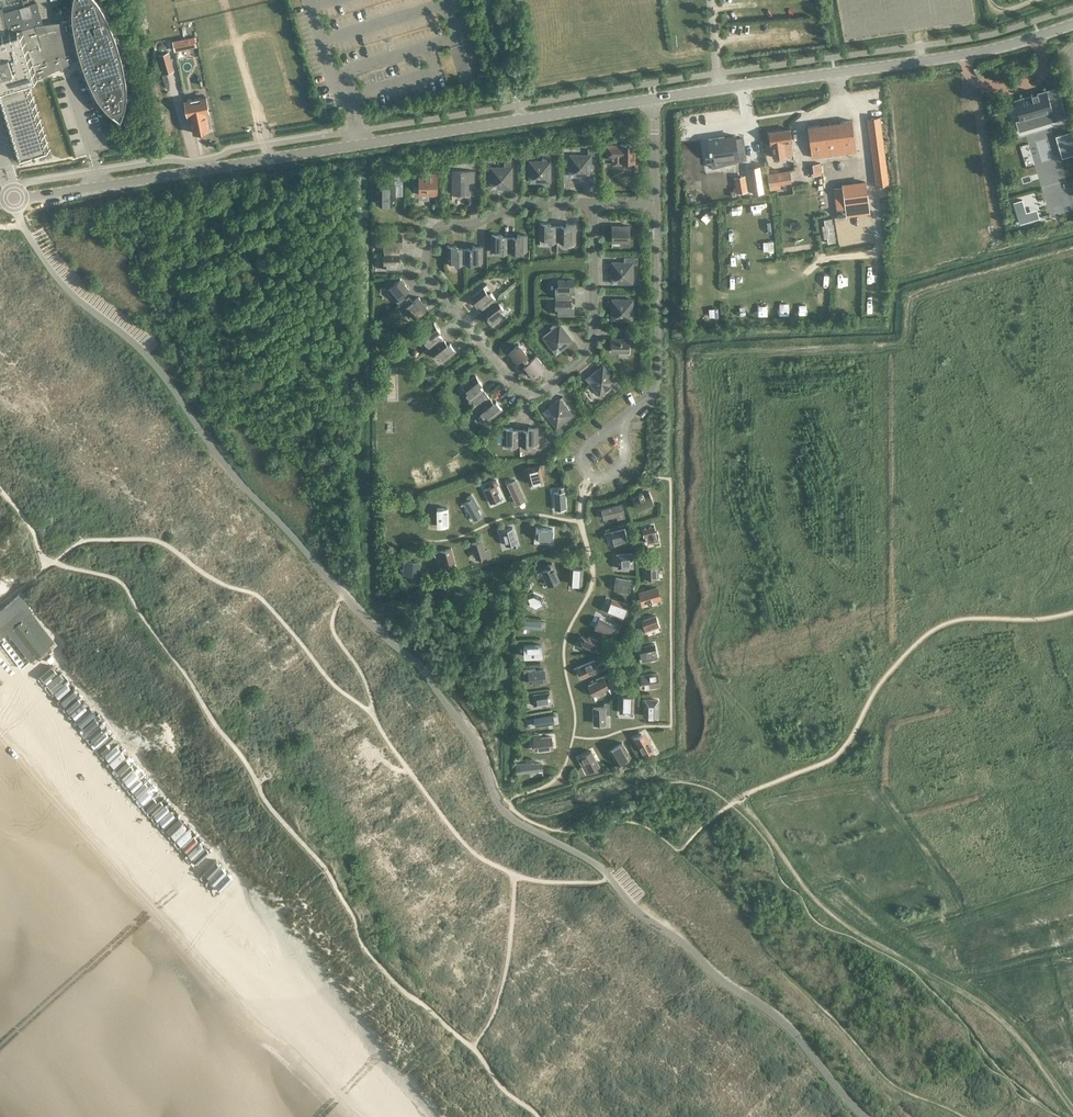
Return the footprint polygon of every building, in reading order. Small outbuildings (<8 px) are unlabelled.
[(15,160),(50,149),(29,81),(39,78),(39,77),(80,57),(82,64),(85,72),(89,80),(92,88),(97,95),(97,96),(103,105),(111,112),(120,119),(122,115),(123,111),(124,107),(124,106),(125,101),(126,95),(126,89),(126,81),(125,75),(124,69),(122,63),(121,57),(119,51),(117,44),(116,39),(114,33),(111,27),(109,22),(106,16),(104,10),(100,5),(97,0),(72,0),(72,1),(72,5),(71,10),(69,10),(70,16),(72,16),(72,19),(42,23),(36,1),(2,11),(8,30),(5,31),(0,16),(0,112),(15,160)] [(194,36),(173,41),(174,49),(196,45),(194,36)] [(168,51),(158,54),(163,73),(173,70),(168,51)] [(1023,97),(1013,100),(1019,120),(1028,118),(1029,122),(1043,118),(1045,122),(1054,119),(1053,116),(1065,112),(1059,93),(1048,97),(1046,90),(1031,94),(1031,97),(1023,99),(1023,97)] [(204,97),(184,101),(187,114),(190,114),(193,131),(206,129),(203,111),(207,111),(204,97)] [(875,184),(888,182),(879,116),(867,117),(875,184)] [(811,157),(855,151),(851,120),(807,126),(811,157)] [(785,155),(792,154),(790,143),(789,143),(788,140),(791,140),(789,128),(768,131),(769,143),(771,143),(772,157),(785,155)] [(1062,134),(1068,155),(1072,153),(1072,142),(1070,131),(1062,134)] [(734,134),(707,138),(710,156),(711,159),(728,156),(729,162),(746,158),(743,136),(734,136),(734,134)] [(634,158),(634,143),(620,143),(620,144),(606,144),(606,156),(613,156),(613,163),(621,163),(621,161),(631,161),(631,169),(637,169),(637,158),(634,158)] [(590,175),(590,154),(594,154),(594,147),(587,147),(587,154),(569,154),(569,170),(578,170),(578,175),(590,175)] [(550,181),(550,160),(550,152),(542,152),(542,160),(529,160),(529,176),(538,176),(538,181),(550,181)] [(511,187),(511,166),(511,158),(504,158),(504,166),(490,166),(490,182),(500,182),(500,187),(511,187)] [(819,162),(812,163),(813,174),(821,173),(819,162)] [(763,191),(759,165),(748,167),(752,193),(763,191)] [(474,178),(474,170),(452,170),(451,193),(468,193),(468,178),(474,178)] [(768,183),(790,179),(789,170),(767,173),(768,183)] [(436,194),(437,173),(419,172),(418,194),(436,194)] [(846,215),(869,213),(865,181),(842,184),(846,215)] [(376,202),(394,202),(394,184),(376,184),(376,202)] [(1021,199),(1013,201),(1019,222),(1028,220),(1021,199)] [(559,233),(559,226),(555,226),(555,225),(549,225),(549,222),(540,222),(540,238),(548,238),(548,241),(555,241),(555,240),(555,233),(559,233)] [(555,233),(555,240),(559,240),(559,241),(566,241),(566,238),(575,239),(575,223),(565,222),(565,225),(559,225),(559,226),(559,233),(555,233)] [(629,241),(629,225),(612,225),(611,240),(629,241)] [(511,244),(511,237),(507,237),(507,236),(501,236),(501,233),(491,233),(491,249),(500,249),(500,252),(507,252),(507,251),(507,244),(511,244)] [(391,254),(398,253),(398,250),(399,250),(399,244),(402,244),(402,234),(386,234),(386,243),(383,243),(383,250),(384,250),(391,250),(391,254)] [(507,244),(507,251),(511,251),(511,252),(517,252),(517,250),(526,250),(526,234),(517,234),(517,236),(511,236),(511,237),(511,244),(507,244)] [(466,256),(466,248),(462,248),(456,248),(456,245),(446,245),(446,261),(455,261),(455,264),(462,264),(462,263),(462,256),(466,256)] [(462,256),(462,263),(466,263),(466,264),(473,264),(473,261),(481,261),(482,245),(472,245),(472,248),(466,248),(466,256),(462,256)] [(399,253),(398,253),(391,254),(391,250),(384,250),(384,254),(383,254),(383,261),(386,261),(386,269),(402,269),(402,259),(399,260),(399,253)] [(637,263),(637,256),(623,256),(623,261),(611,261),(611,277),(621,277),(621,282),(632,282),(632,263),(637,263)] [(399,304),(401,303),(404,300),(400,295),(409,289),(400,278),(386,289),(395,300),(399,304)] [(563,298),(570,298),(570,294),(571,294),(570,288),(573,288),(573,279),(557,279),(557,288),(554,288),(554,294),(555,294),(562,294),(563,298)] [(491,305),(497,301),(494,298),(495,297),(491,292),(489,294),(483,287),(470,297),(476,304),(479,303),(482,307),(483,307),(489,302),(491,305)] [(571,298),(570,298),(563,298),(562,294),(555,294),(555,298),(554,298),(554,305),(557,305),(557,314),(573,314),(573,304),(571,304),(571,298)] [(404,300),(401,303),(408,311),(409,310),(414,317),(427,307),(418,296),(412,301),(409,297),(404,300)] [(632,319),(632,299),(611,298),(611,314),(621,314),(621,319),(632,319)] [(489,302),(483,307),(485,310),(489,315),(486,317),(492,324),(505,314),(500,307),(502,306),(497,300),(497,301),(491,305),(489,302)] [(563,347),(572,340),(557,320),(550,326),(552,329),(543,336),(552,349),(560,343),(563,347)] [(437,344),(443,340),(441,336),(437,331),(440,330),(434,322),(417,335),(416,339),(419,342),(422,342),(424,341),(429,346),(429,345),(435,341),(437,344)] [(628,351),(628,332),(624,332),(624,337),(611,337),(611,351),(628,351)] [(435,341),(429,345),(432,349),(431,349),(435,354),(437,353),(443,360),(455,350),(449,342),(447,344),(444,339),(443,340),(437,344),(435,341)] [(530,359),(526,353),(518,343),(508,351),(516,361),(521,357),(526,362),(525,363),(523,365),(522,368),(523,371),(525,373),(528,375),(531,375),(533,374),(544,365),(535,355),(530,359)] [(599,394),(616,381),(603,364),(590,374),(596,382),(592,385),(599,394)] [(475,375),(463,385),(468,392),(466,393),(470,399),(469,401),(472,405),(486,393),(482,389),(483,389),(479,384),(481,382),(475,375)] [(486,393),(472,405),(475,408),(477,407),(481,413),(478,416),(484,424),(490,419),(489,418),(502,408),(496,400),(494,402),(490,397),(489,398),(486,393)] [(559,432),(563,429),(560,424),(572,414),(559,398),(546,408),(552,415),(548,418),(559,432)] [(511,429),(511,426),(502,426),(502,433),(498,433),(496,434),(496,440),(498,442),(511,442),(511,445),(518,445),(518,444),(517,437),(521,437),(521,430),(517,430),(517,429),(511,429)] [(517,437),(518,444),(521,444),(521,445),(528,445),(528,442),(537,442),(537,426),(527,426),(527,429),(521,429),(521,430),(521,437),(517,437)] [(530,483),(535,482),(535,481),(540,480),(539,476),(538,472),(541,472),(539,464),(526,468),(530,483)] [(490,502),(501,497),(495,484),(498,483),(496,479),(492,481),(493,484),(484,488),(490,502)] [(516,502),(524,499),(515,480),(507,483),(516,502)] [(563,491),(563,486),(558,487),(558,491),(554,492),(555,508),(565,507),(564,491),(563,491)] [(653,500),(648,491),(643,493),(642,492),(641,492),(641,491),(640,491),(640,492),(639,492),(638,492),(638,493),(638,494),(638,495),(639,496),(636,498),(635,496),(632,498),(636,508),(653,500)] [(473,519),(481,514),(475,504),(477,503),(471,493),(467,496),(469,499),(464,502),(473,519)] [(623,516),(620,504),(602,509),(604,517),(618,514),(619,518),(623,516)] [(447,507),(436,507),(437,525),(439,525),(447,524),(447,507)] [(660,537),(653,524),(646,529),(645,527),(640,530),(643,536),(646,535),(650,542),(660,537)] [(516,541),(512,526),(501,529),(505,544),(512,542),(513,546),(518,545),(517,540),(516,541)] [(546,527),(547,526),(541,526),(541,527),(536,527),(535,538),(552,538),(552,527),(546,527)] [(614,544),(627,541),(624,528),(610,531),(614,544)] [(485,550),(481,540),(471,543),(475,555),(480,554),(481,556),(486,554),(487,557),(490,556),(488,549),(485,550)] [(443,564),(454,561),(450,547),(439,550),(443,564)] [(633,566),(632,552),(617,553),(617,564),(624,564),(625,567),(633,566)] [(418,575),(419,561),(403,560),(403,566),(405,566),(405,574),(418,575)] [(643,576),(655,576),(655,569),(657,569),(657,560),(645,561),(645,569),(643,569),(643,576)] [(547,564),(545,561),(539,564),(548,584),(558,580),(554,571),(555,570),(552,562),(547,564)] [(582,578),(583,567),(570,566),(569,582),(578,583),(579,578),(582,578)] [(628,592),(630,579),(615,576),(613,586),(618,587),(618,590),(628,592)] [(658,603),(661,602),(656,587),(639,592),(641,600),(646,598),(647,600),(648,602),(649,602),(651,601),(651,599),(659,597),(661,602),(658,603)] [(536,605),(544,602),(541,594),(533,590),(525,593),(528,601),(536,605)] [(28,613),(31,611),(18,595),(0,609),(0,634),(1,635),(13,626),(36,655),(51,642),(28,613)] [(627,615),(629,610),(623,607),(609,600),(606,607),(624,616),(625,614),(627,615)] [(661,631),(662,631),(655,615),(641,620),(644,628),(640,629),(642,634),(646,632),(645,630),(659,625),(661,631)] [(609,634),(614,624),(599,617),(594,626),(609,634)] [(517,619),(517,623),(519,623),(519,626),(539,628),(540,620),(517,619)] [(587,637),(581,634),(576,643),(590,650),(592,646),(593,647),(597,639),(588,635),(587,637)] [(638,646),(642,660),(657,656),(654,643),(638,646)] [(541,644),(523,644),(524,655),(541,654),(541,644)] [(597,664),(594,659),(577,665),(581,673),(595,667),(597,671),(606,666),(604,661),(597,664)] [(528,668),(523,669),(524,672),(528,672),(529,682),(545,680),(543,668),(528,671),(528,668)] [(656,687),(659,687),(657,672),(640,674),(642,686),(651,685),(651,683),(657,682),(658,687),(656,687)] [(593,695),(608,687),(604,679),(589,687),(593,695)] [(534,705),(551,702),(549,691),(532,693),(534,705)] [(633,712),(633,695),(620,695),(619,711),(633,712)] [(644,721),(644,715),(653,715),(653,704),(657,705),(657,699),(644,699),(643,721),(646,722),(646,721),(644,721)] [(605,722),(604,708),(609,708),(608,703),(604,703),(604,706),(592,707),(593,716),(595,716),(596,723),(605,722)] [(552,713),(533,716),(534,725),(554,722),(552,713)] [(647,744),(641,733),(633,738),(643,754),(654,747),(650,742),(647,744)] [(539,737),(538,734),(533,735),(533,737),(534,745),(543,744),(543,748),(552,747),(550,735),(539,737)] [(617,762),(630,755),(621,742),(609,749),(617,762)] [(578,757),(581,755),(589,770),(599,764),(590,750),(578,757)] [(533,763),(532,761),(515,763),(516,768),(523,767),(524,772),(543,769),(542,762),(533,763)]
